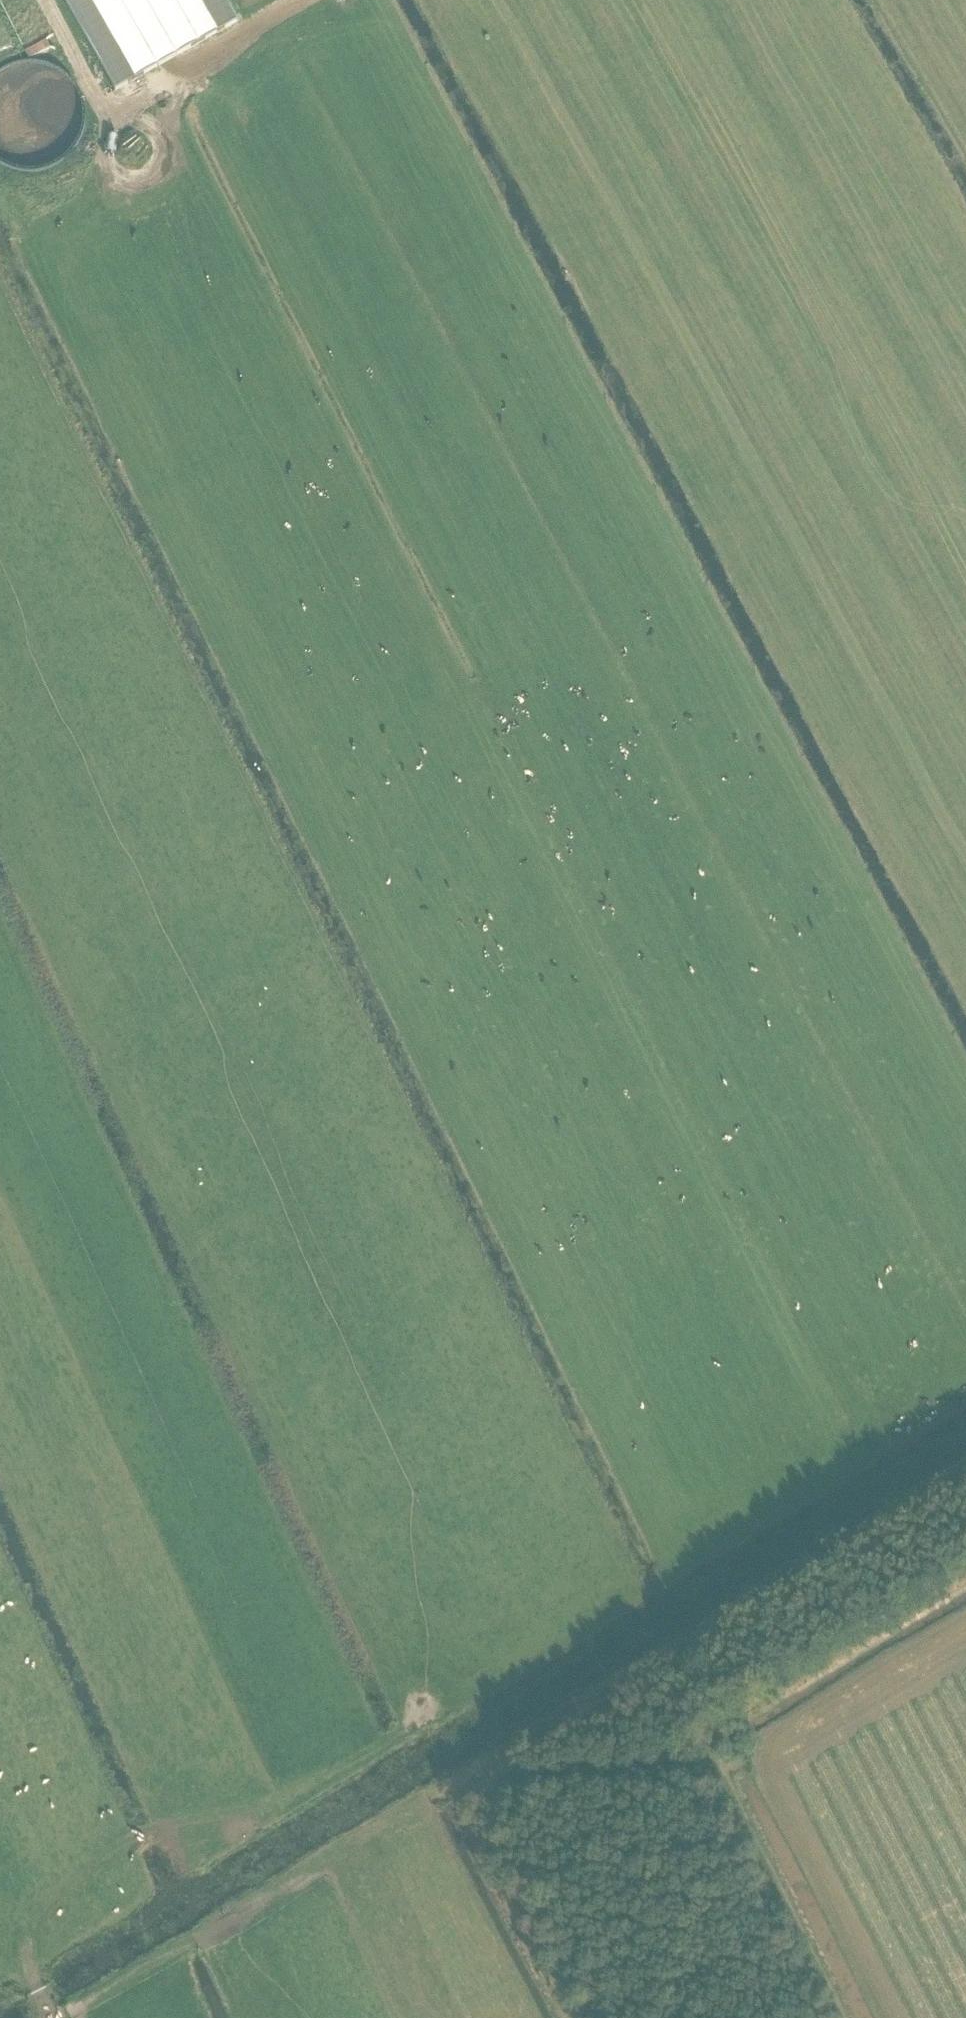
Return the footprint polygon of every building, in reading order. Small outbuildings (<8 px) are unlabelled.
[(116,91),(238,22),(226,0),(65,0),(116,91)]
